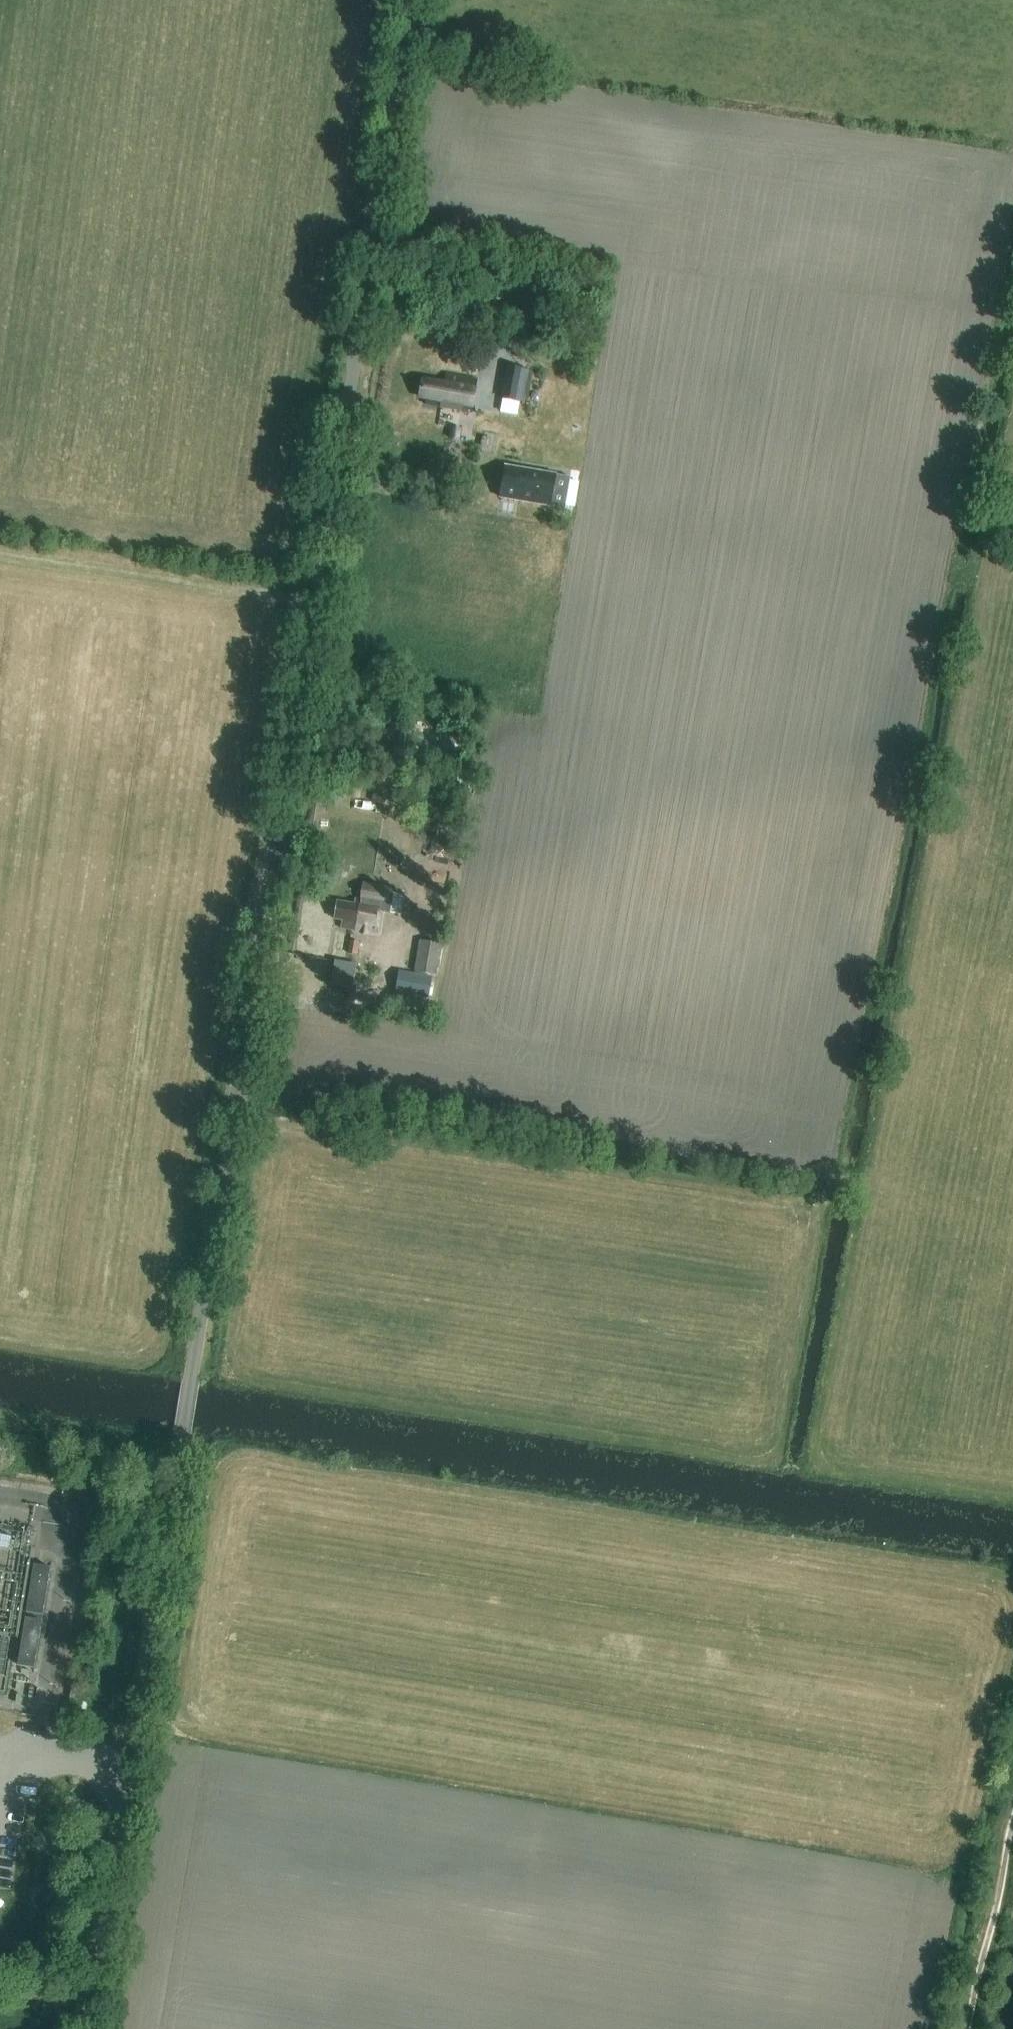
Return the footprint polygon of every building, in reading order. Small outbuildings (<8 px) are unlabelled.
[(470,413),(476,381),(446,375),(445,384),(423,380),(419,397),(426,398),(425,405),(470,413)] [(506,457),(510,437),(483,431),(478,451),(506,457)] [(551,508),(557,473),(504,465),(498,499),(551,508)] [(564,473),(564,503),(575,503),(575,473),(564,473)] [(359,900),(354,899),(354,904),(337,901),(334,918),(342,919),(340,927),(379,934),(383,911),(388,911),(391,892),(388,891),(389,887),(362,882),(359,900)] [(404,894),(392,892),(389,912),(400,914),(404,894)] [(349,940),(347,953),(358,954),(359,941),(349,940)] [(437,975),(441,943),(419,940),(414,972),(437,975)] [(399,970),(395,991),(428,997),(432,976),(399,970)] [(26,1611),(42,1614),(49,1566),(33,1564),(26,1611)] [(41,1620),(25,1617),(17,1665),(33,1667),(41,1620)] [(19,1640),(0,1638),(0,1671),(15,1672),(19,1640)]
